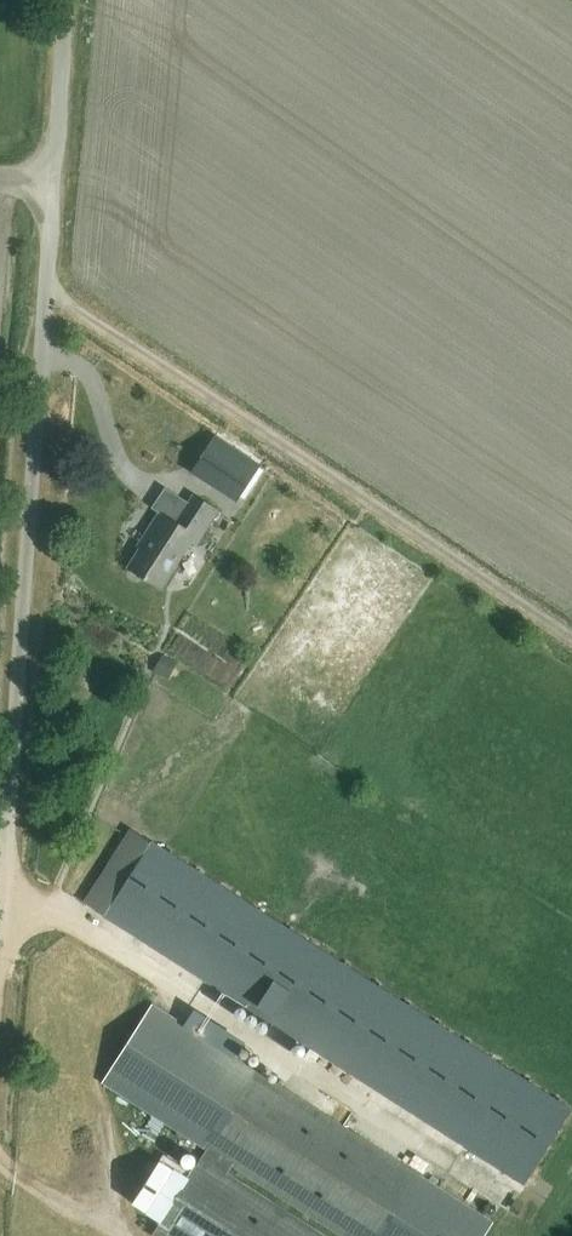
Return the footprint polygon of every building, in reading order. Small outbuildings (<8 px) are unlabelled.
[(194,469),(243,499),(267,462),(218,431),(194,469)] [(152,508),(158,512),(136,547),(138,549),(126,568),(159,589),(189,541),(194,545),(216,511),(192,496),(190,500),(167,485),(152,508)] [(571,1109),(150,841),(103,916),(523,1184),(571,1109)] [(232,1056),(151,1006),(103,1082),(207,1149),(186,1181),(158,1163),(132,1203),(160,1221),(152,1235),(154,1235),(326,1235),(226,1173),(231,1165),(232,1165),(343,1235),(482,1235),(491,1221),(232,1056)]
